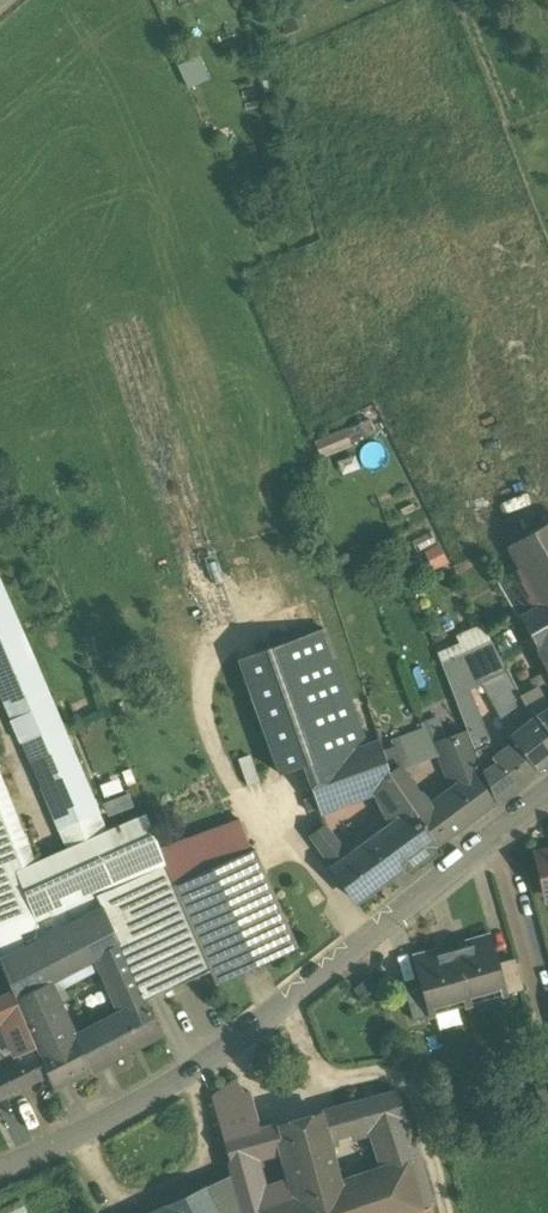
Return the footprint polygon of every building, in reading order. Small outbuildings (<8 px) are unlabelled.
[(197,56),(178,62),(185,84),(204,78),(197,56)] [(318,455),(375,433),(369,417),(312,438),(318,455)] [(509,546),(522,569),(541,604),(547,615),(547,523),(509,546)] [(541,604),(522,569),(501,581),(520,616),(541,604)] [(0,585),(0,692),(59,830),(98,813),(0,585)] [(541,604),(520,616),(547,668),(547,615),(541,604)] [(327,622),(237,652),(278,772),(307,763),(357,746),(367,738),(327,622)] [(523,659),(505,669),(509,677),(516,689),(532,719),(537,715),(547,709),(547,707),(523,659)] [(480,676),(463,682),(470,703),(458,707),(484,775),(497,767),(474,707),(489,701),(480,676)] [(509,677),(500,682),(506,693),(516,689),(509,677)] [(537,715),(547,729),(547,709),(537,715)] [(510,736),(525,757),(537,771),(547,762),(547,729),(537,715),(532,719),(510,736)] [(423,731),(390,744),(392,748),(400,768),(401,771),(402,770),(440,755),(449,751),(446,742),(436,718),(421,724),(423,731)] [(382,751),(377,735),(367,738),(357,746),(307,763),(321,807),(374,790),(390,777),(382,751)] [(465,735),(446,742),(449,751),(440,755),(454,791),(473,776),(475,778),(480,774),(465,735)] [(392,748),(382,751),(390,775),(400,768),(392,748)] [(511,755),(498,765),(499,766),(504,772),(517,763),(511,755)] [(517,763),(504,772),(499,766),(497,767),(484,775),(495,802),(537,771),(525,757),(517,763)] [(431,808),(421,793),(418,795),(402,770),(401,771),(400,768),(390,775),(390,777),(413,810),(437,845),(449,835),(431,808)] [(443,799),(463,825),(493,803),(475,778),(473,776),(454,791),(443,799)] [(413,810),(390,777),(374,790),(392,826),(413,810)] [(127,793),(101,800),(105,815),(131,807),(127,793)] [(463,825),(443,799),(431,808),(449,835),(463,825)] [(392,826),(347,858),(327,829),(325,825),(322,826),(309,837),(357,903),(403,869),(408,870),(433,852),(433,847),(437,845),(413,810),(392,826)] [(145,819),(96,840),(116,888),(165,865),(145,819)] [(238,820),(160,849),(165,865),(173,886),(250,853),(250,852),(238,820)] [(0,833),(0,926),(30,909),(17,875),(0,833)] [(96,840),(17,875),(30,909),(57,895),(71,922),(78,919),(102,908),(96,897),(116,888),(96,840)] [(250,853),(173,886),(210,972),(210,973),(216,984),(297,949),(254,850),(250,852),(250,853)] [(537,854),(545,889),(547,891),(547,852),(537,854)] [(165,865),(116,888),(164,993),(210,972),(173,886),(165,865)] [(116,888),(96,897),(102,908),(145,1002),(164,993),(116,888)] [(0,926),(0,961),(72,923),(71,922),(57,895),(30,909),(0,926)] [(145,1002),(102,908),(78,919),(96,957),(100,955),(125,1013),(132,1023),(151,1014),(145,1002)] [(0,961),(13,992),(16,999),(50,981),(96,957),(78,919),(71,922),(72,923),(0,961)] [(489,936),(467,942),(468,947),(453,951),(466,997),(501,987),(503,986),(497,964),(489,936)] [(453,951),(438,955),(436,951),(414,957),(422,985),(428,1008),(430,1007),(466,997),(453,951)] [(523,990),(514,959),(497,964),(503,986),(501,987),(503,995),(523,990)] [(371,976),(353,990),(361,1000),(378,985),(371,976)] [(50,981),(16,999),(21,1012),(36,1049),(54,1089),(90,1071),(76,1038),(50,981)] [(422,985),(404,990),(412,1021),(432,1015),(430,1007),(428,1008),(422,985)] [(0,998),(0,1023),(3,1022),(4,1022),(3,1019),(21,1012),(16,999),(13,992),(0,998)] [(21,1012),(3,1019),(4,1022),(3,1022),(11,1038),(9,1039),(16,1055),(16,1056),(32,1049),(32,1050),(34,1049),(34,1050),(36,1049),(21,1012)] [(125,1013),(76,1038),(90,1071),(161,1035),(151,1014),(132,1023),(125,1013)] [(16,1056),(16,1055),(0,1064),(0,1068),(12,1093),(46,1076),(32,1050),(32,1049),(16,1056)] [(12,1093),(0,1068),(0,1099),(12,1093)] [(236,1079),(211,1097),(216,1114),(245,1093),(236,1079)] [(245,1093),(216,1114),(224,1141),(261,1131),(250,1092),(245,1093)] [(342,1108),(348,1134),(369,1129),(382,1171),(395,1212),(415,1212),(422,1211),(428,1209),(431,1200),(398,1096),(397,1095),(396,1094),(394,1093),(342,1108)] [(342,1108),(323,1113),(324,1114),(322,1114),(329,1140),(348,1134),(342,1108)] [(322,1114),(280,1126),(286,1147),(299,1198),(302,1197),(342,1185),(329,1140),(322,1114)] [(261,1131),(224,1141),(230,1162),(252,1156),(286,1147),(280,1126),(261,1131)] [(228,1163),(231,1175),(242,1212),(257,1212),(260,1212),(259,1211),(266,1208),(252,1156),(230,1162),(228,1163)] [(342,1185),(302,1197),(307,1212),(395,1212),(382,1171),(342,1185)] [(204,1188),(217,1212),(242,1212),(231,1175),(204,1188)] [(165,1207),(168,1212),(217,1212),(204,1188),(165,1207)] [(259,1211),(260,1212),(307,1212),(302,1197),(299,1198),(266,1208),(259,1211)]
